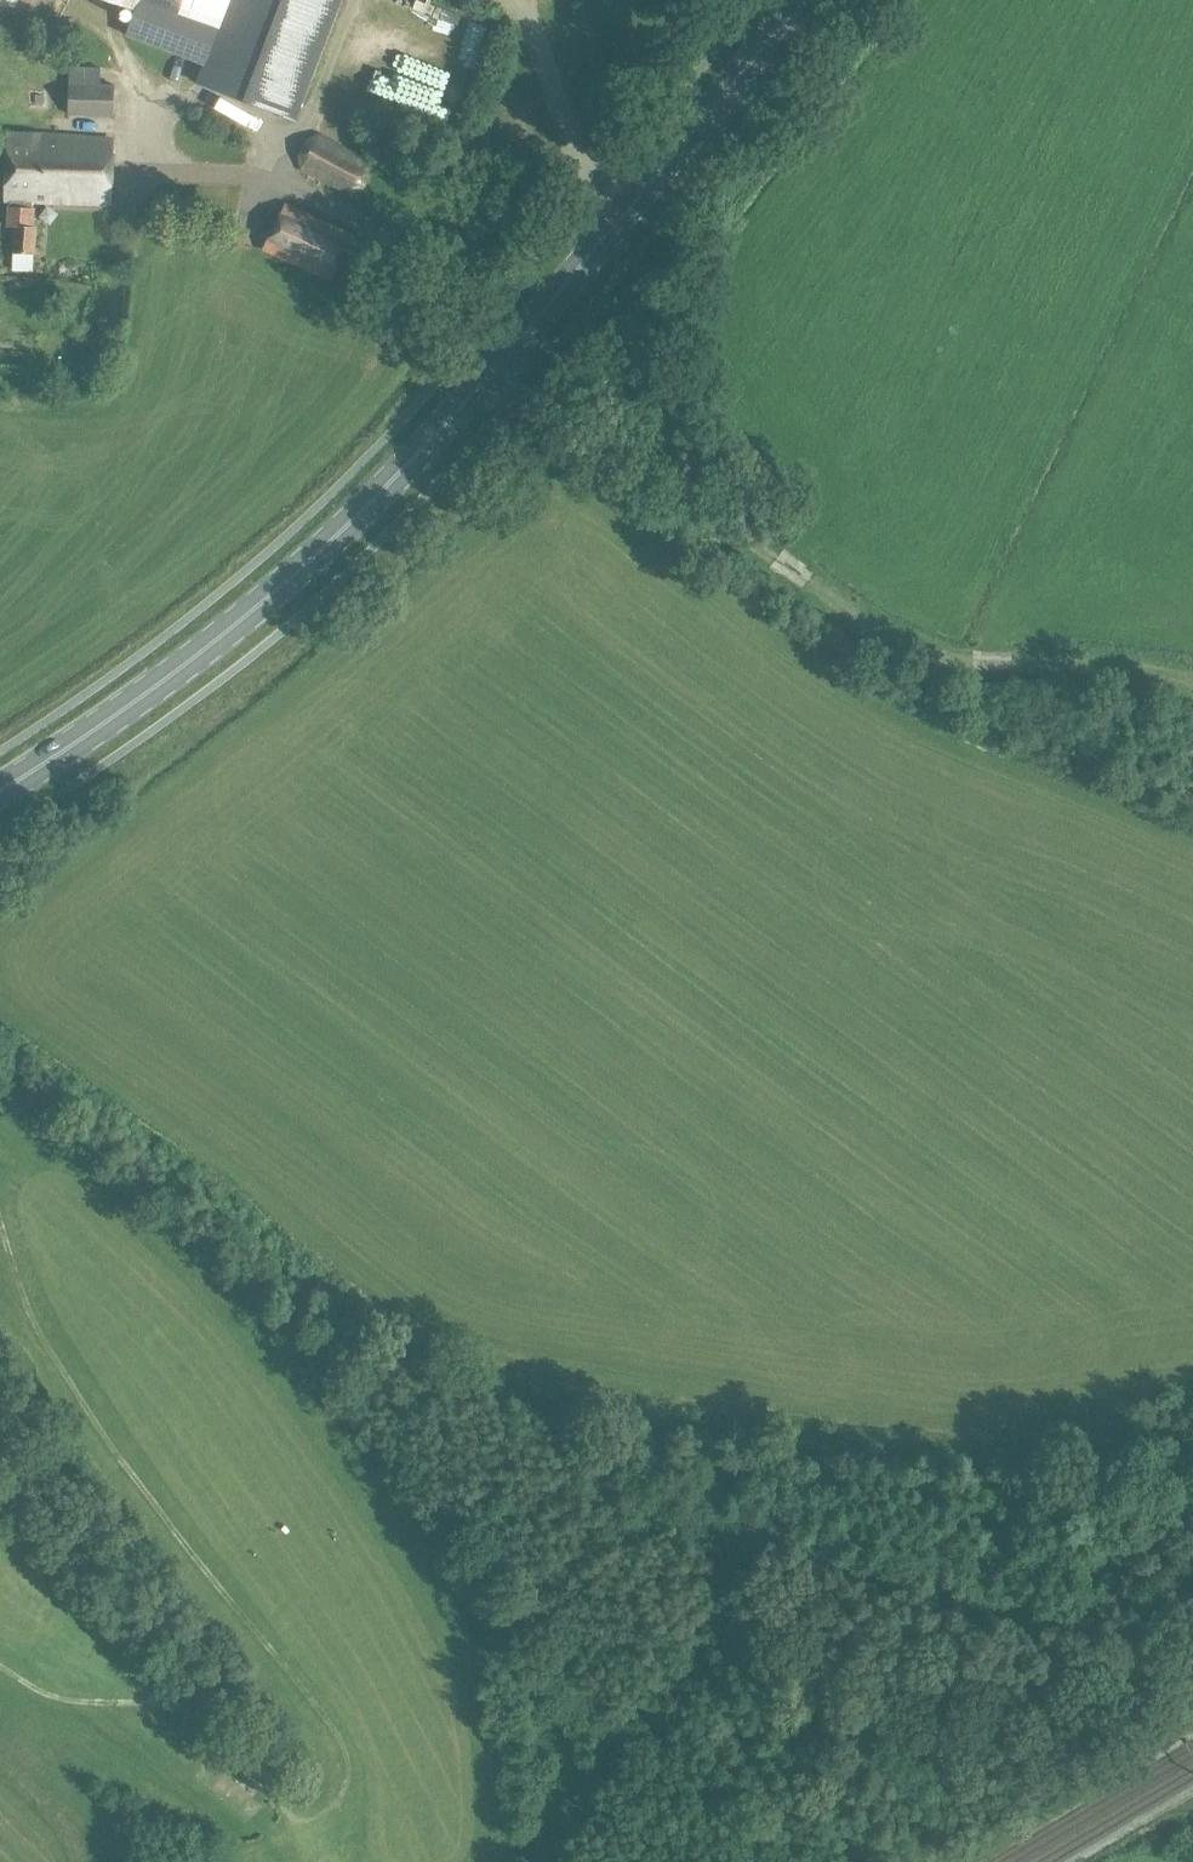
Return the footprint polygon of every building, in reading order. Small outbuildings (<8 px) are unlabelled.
[(138,12),(143,0),(106,0),(138,12)] [(129,37),(202,65),(217,27),(147,0),(143,0),(138,12),(129,37)] [(217,27),(227,0),(147,0),(217,27)] [(198,83),(295,121),(342,0),(230,0),(218,30),(204,67),(198,83)] [(69,116),(115,117),(116,84),(71,83),(69,116)] [(34,207),(34,202),(73,204),(74,183),(68,183),(68,174),(44,172),(46,137),(8,135),(5,201),(9,201),(8,226),(10,226),(8,253),(41,254),(41,246),(37,246),(38,226),(35,226),(36,207),(34,207)] [(297,154),(301,172),(349,197),(364,192),(372,175),(368,160),(321,135),(305,139),(297,154)] [(46,137),(44,172),(68,174),(68,183),(74,183),(73,204),(110,206),(113,140),(46,137)] [(357,235),(286,203),(262,250),(332,282),(357,235)]
